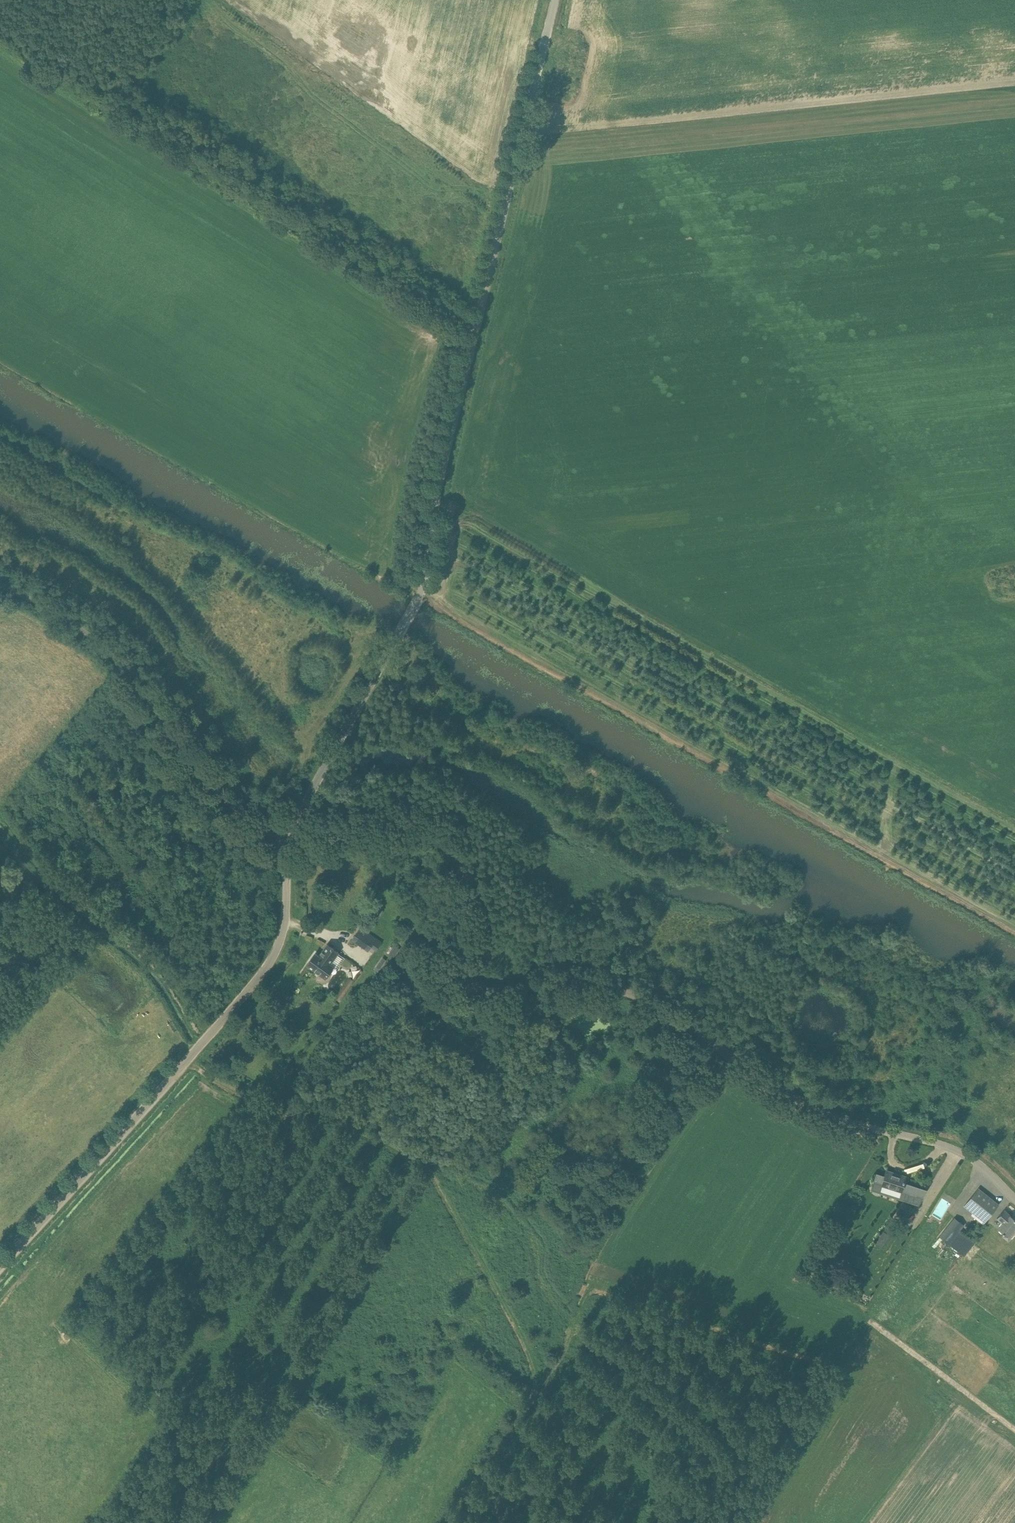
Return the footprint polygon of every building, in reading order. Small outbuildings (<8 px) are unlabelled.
[(370,947),(375,941),(359,930),(353,940),(368,950),(370,947)] [(331,964),(333,960),(339,952),(328,944),(319,956),(316,953),(308,965),(326,978),(334,966),(331,964)] [(389,954),(394,957),(400,948),(394,945),(389,954)] [(887,1170),(885,1176),(877,1174),(872,1189),(920,1204),(925,1189),(904,1182),(906,1176),(887,1170)] [(999,1204),(978,1188),(964,1206),(985,1222),(999,1204)] [(1014,1227),(1014,1219),(1004,1210),(997,1218),(1003,1223),(999,1228),(1005,1233),(1003,1235),(1008,1240),(1014,1232),(1013,1230),(1014,1227)] [(977,1241),(961,1228),(963,1225),(955,1218),(940,1236),(948,1244),(964,1256),(977,1241)] [(845,1295),(855,1298),(858,1289),(848,1285),(845,1295)]
